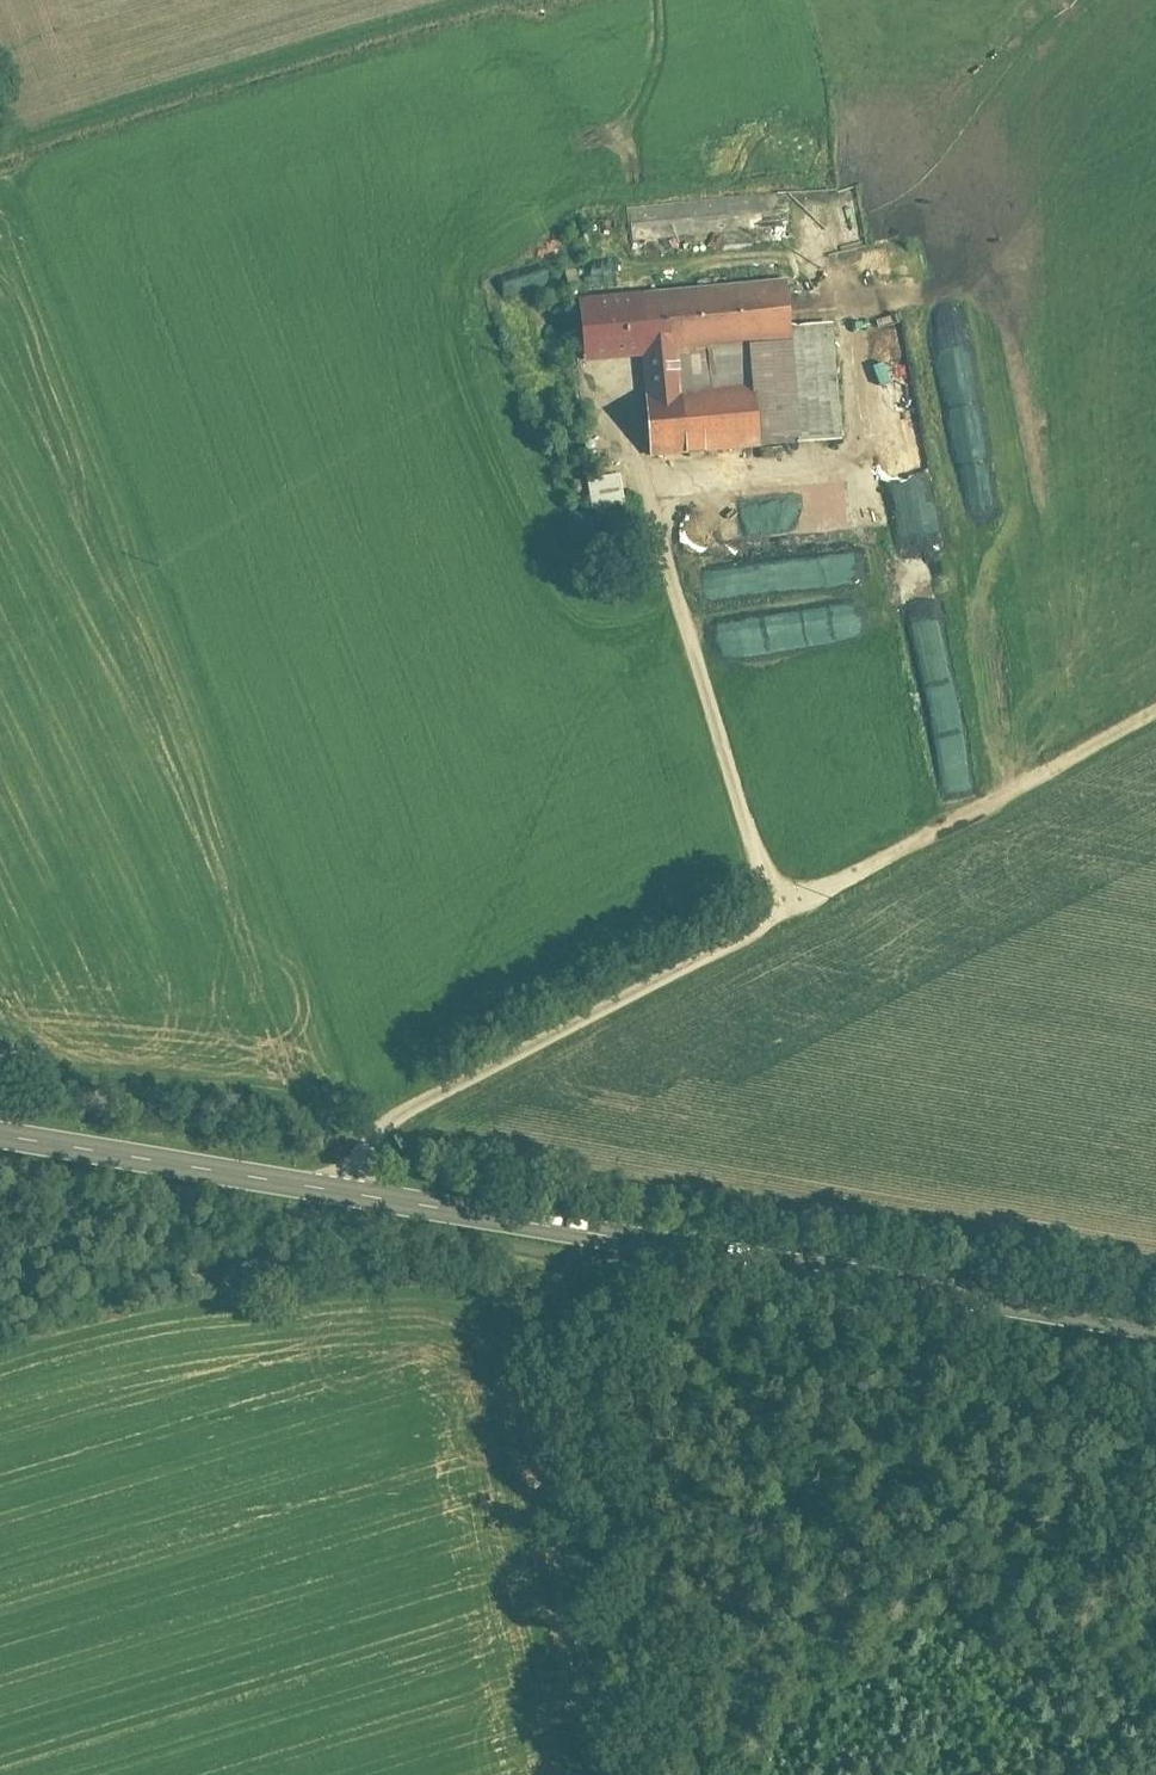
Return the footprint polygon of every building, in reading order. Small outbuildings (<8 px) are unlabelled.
[(793,333),(791,285),(583,295),(586,355),(648,352),(653,457),(761,452),(761,446),(843,442),(838,331),(793,333)]
